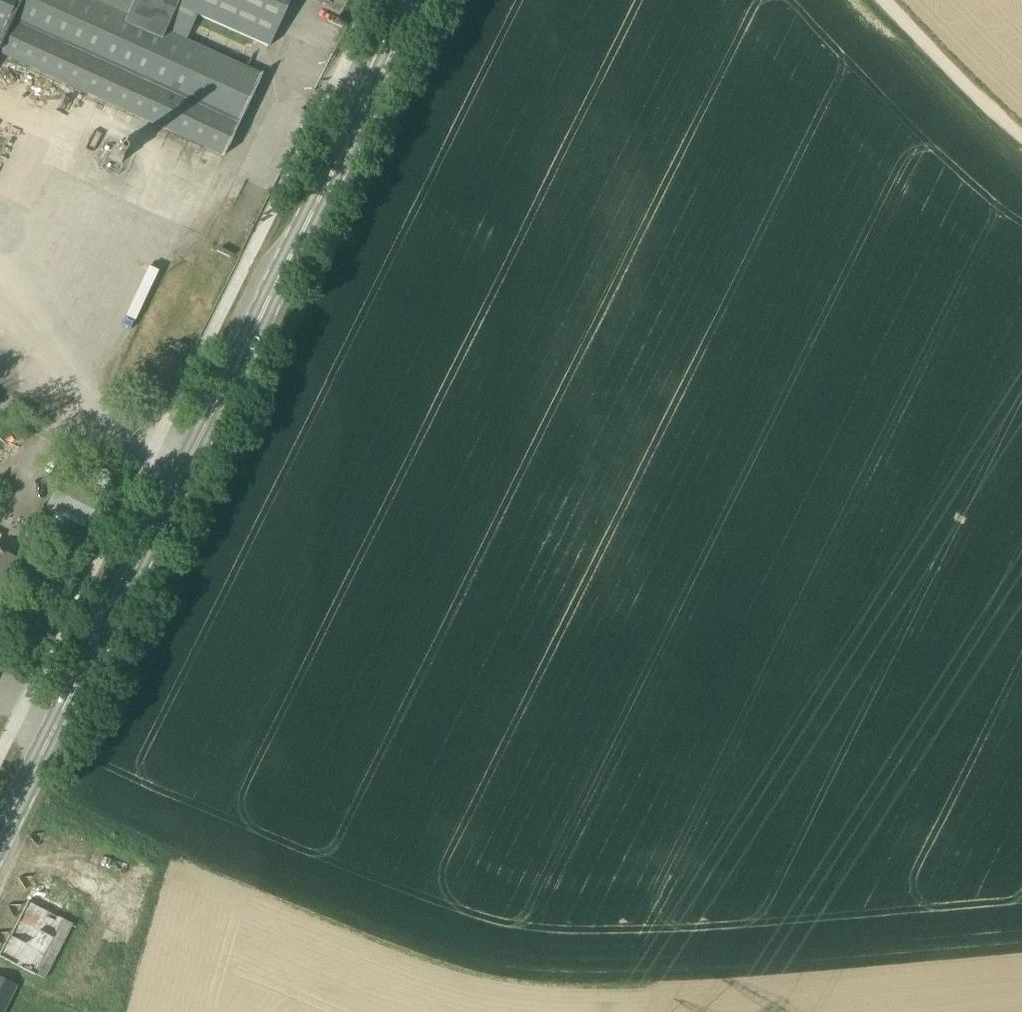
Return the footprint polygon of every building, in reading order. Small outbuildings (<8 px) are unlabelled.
[(194,14),(163,0),(132,0),(126,13),(98,0),(0,0),(0,53),(13,58),(141,117),(223,156),(261,74),(184,38),(194,14)] [(289,0),(163,0),(194,14),(268,47),(289,0)] [(87,524),(95,498),(75,492),(73,498),(64,495),(65,492),(51,487),(45,507),(73,516),(72,520),(87,524)] [(15,559),(0,552),(0,589),(15,559)] [(0,953),(0,958),(34,976),(35,974),(44,979),(73,925),(59,918),(28,901),(10,936),(9,935),(0,953)] [(15,985),(0,978),(0,1011),(2,1011),(15,985)]
